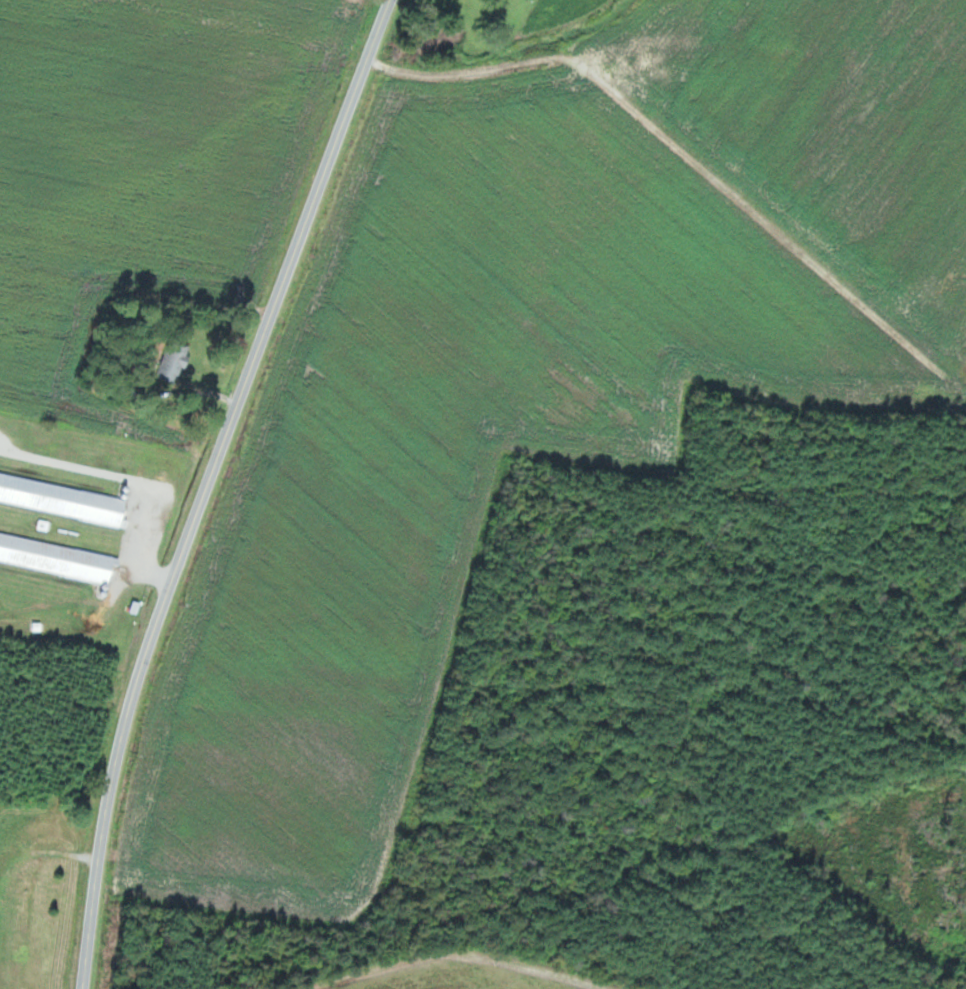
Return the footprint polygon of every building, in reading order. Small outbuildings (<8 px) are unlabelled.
[(194,347),(174,339),(158,376),(178,384),(194,347)] [(124,525),(130,497),(0,472),(0,500),(124,525)] [(119,554),(0,531),(0,560),(114,581),(119,554)]
